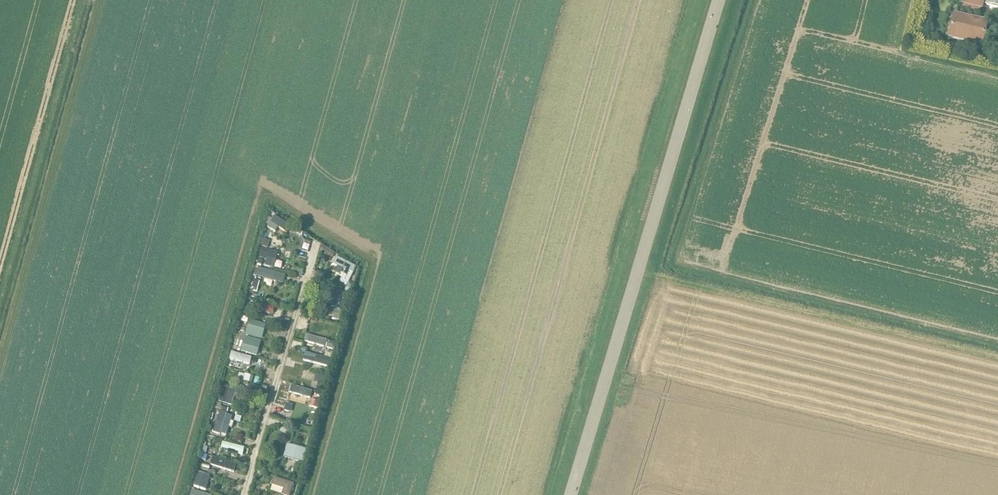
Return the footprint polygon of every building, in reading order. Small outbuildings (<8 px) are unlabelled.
[(959,3),(960,4),(959,6),(980,12),(980,9),(981,9),(984,0),(960,0),(959,3)] [(982,45),(988,21),(954,14),(948,38),(982,45)] [(262,247),(259,257),(265,259),(263,265),(274,268),(278,252),(262,247)] [(336,256),(333,263),(345,269),(339,281),(347,285),(356,266),(336,256)] [(255,266),(248,289),(256,291),(260,276),(284,283),(286,275),(255,266)] [(333,305),(330,317),(343,321),(349,302),(341,299),(343,291),(333,288),(329,304),(333,305)] [(249,321),(245,335),(261,340),(265,325),(249,321)] [(244,337),(240,351),(257,356),(261,341),(244,337)] [(231,352),(227,364),(247,370),(251,357),(231,352)] [(223,387),(218,401),(232,405),(235,394),(243,397),(244,393),(223,387)] [(219,411),(213,431),(228,436),(234,416),(219,411)] [(288,444),(284,457),(303,463),(307,449),(288,444)] [(210,476),(197,472),(193,486),(206,490),(210,476)] [(282,494),(283,494),(290,494),(293,484),(274,478),(272,485),(284,489),(282,494)]
